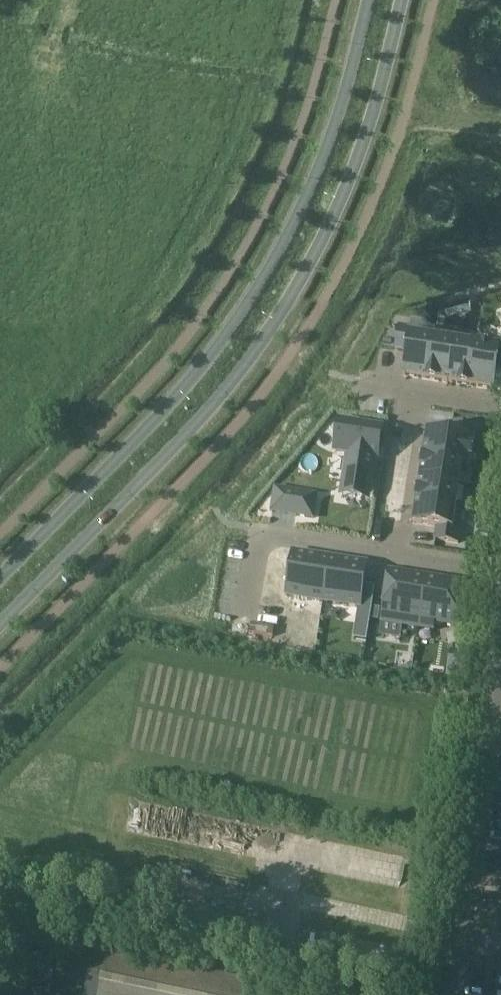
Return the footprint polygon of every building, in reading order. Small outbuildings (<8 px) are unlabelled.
[(456,299),(444,300),(444,308),(456,308),(456,299)] [(468,299),(456,299),(456,308),(468,307),(468,299)] [(396,328),(393,351),(405,353),(401,377),(425,380),(431,340),(407,336),(408,329),(396,328)] [(465,386),(490,390),(493,367),(500,368),(500,343),(497,343),(472,339),(471,346),(465,386)] [(431,340),(425,380),(445,383),(451,343),(431,340)] [(451,343),(445,383),(465,386),(471,346),(451,343)] [(337,424),(333,450),(347,452),(343,479),(368,483),(372,456),(375,457),(379,431),(337,424)] [(425,433),(421,458),(461,464),(468,465),(472,440),(474,428),(450,425),(448,436),(425,433)] [(421,458),(418,478),(458,484),(461,464),(421,458)] [(418,478),(415,498),(455,504),(458,484),(418,478)] [(485,480),(484,488),(496,489),(497,482),(485,480)] [(484,488),(483,496),(495,497),(496,489),(484,488)] [(300,493),(296,515),(314,518),(317,495),(300,493)] [(415,498),(411,521),(435,525),(433,537),(457,540),(458,529),(451,527),(455,504),(415,498)] [(294,553),(287,598),(323,604),(330,558),(294,553)] [(330,558),(323,604),(359,609),(360,609),(361,602),(363,587),(366,570),(367,564),(330,558)] [(383,617),(382,624),(419,629),(426,577),(390,572),(383,617)] [(426,577),(419,629),(433,632),(434,625),(456,628),(463,583),(426,577)] [(360,609),(356,637),(367,639),(373,603),(372,603),(361,602),(360,609)] [(448,663),(446,674),(466,677),(468,666),(448,663)] [(85,994),(249,994),(252,982),(108,951),(104,971),(90,968),(85,994)]
